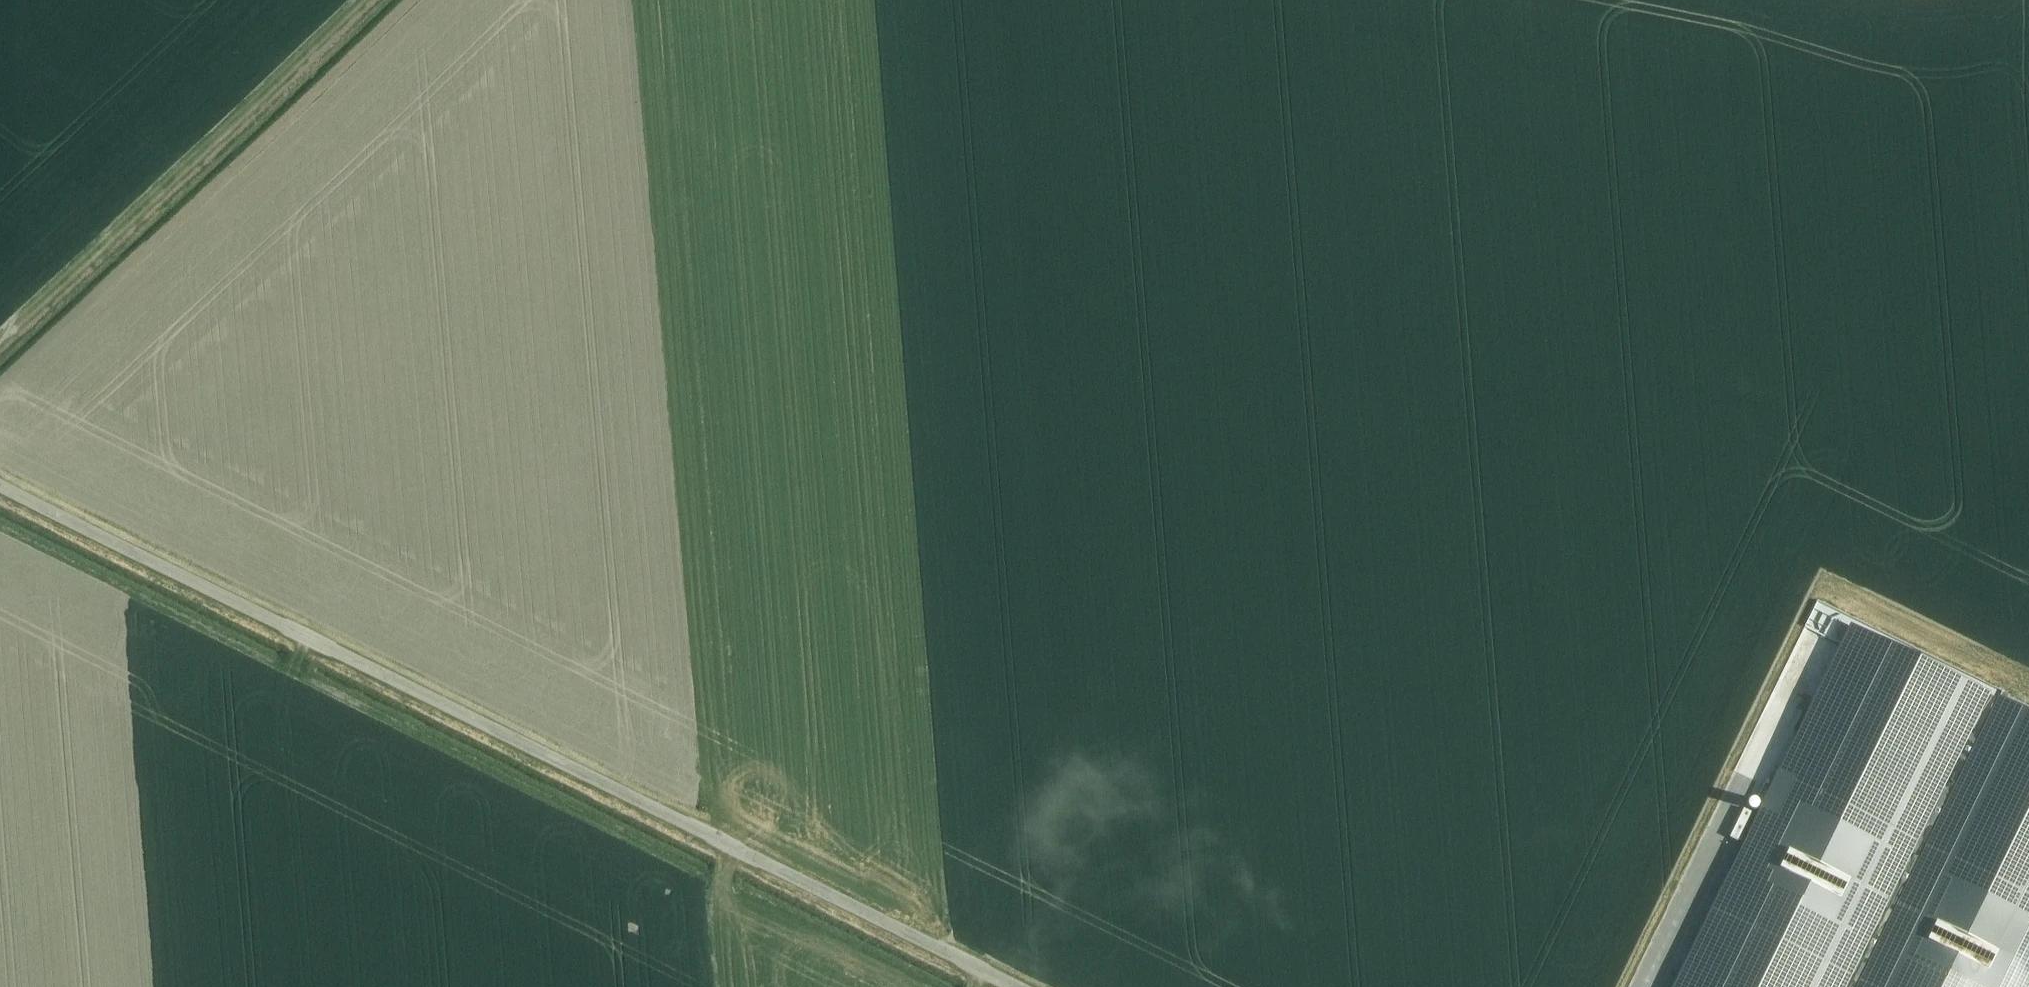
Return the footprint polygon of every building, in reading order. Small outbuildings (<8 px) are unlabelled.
[(2028,984),(2028,720),(1847,630),(1670,986),(2028,986),(2028,984)]
